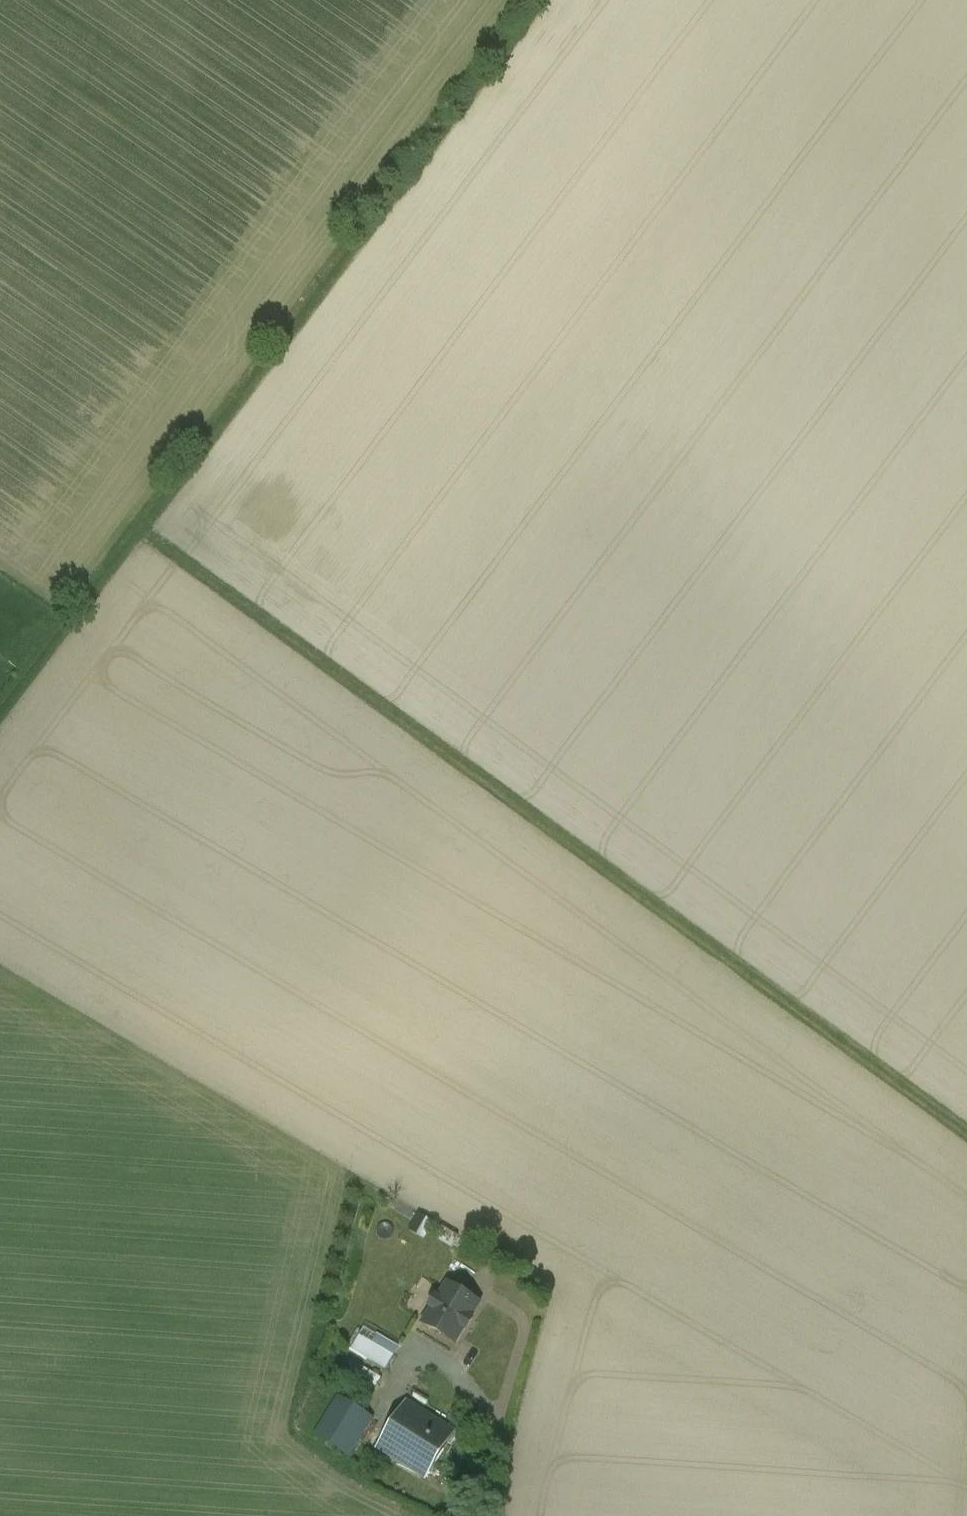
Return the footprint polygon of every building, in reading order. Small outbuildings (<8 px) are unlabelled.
[(449,1285),(449,1284),(448,1284),(447,1285),(439,1298),(436,1297),(430,1307),(433,1308),(425,1321),(424,1321),(424,1323),(425,1323),(454,1341),(455,1342),(456,1341),(456,1340),(464,1327),(466,1329),(472,1319),(470,1317),(478,1304),(479,1303),(478,1302),(449,1285)] [(363,1325),(351,1352),(389,1368),(401,1341),(363,1325)] [(372,1418),(338,1397),(316,1432),(350,1454),(372,1418)] [(452,1431),(407,1403),(380,1447),(424,1475),(452,1431)] [(472,1444),(452,1431),(424,1475),(444,1488),(472,1444)]
